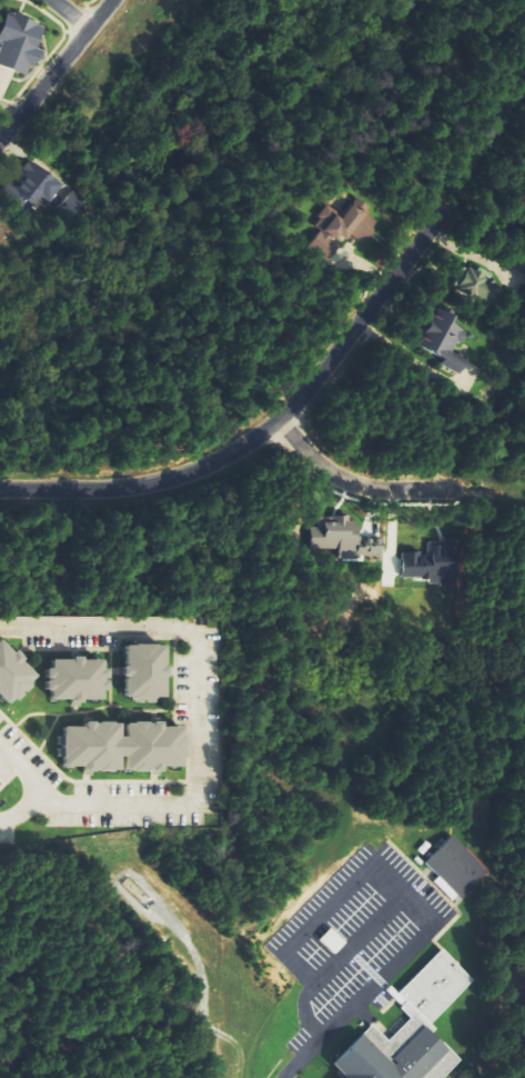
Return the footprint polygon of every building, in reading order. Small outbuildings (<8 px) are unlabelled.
[(41,49),(38,48),(46,25),(9,11),(0,36),(0,41),(4,42),(0,52),(0,64),(31,76),(41,49)] [(49,201),(62,187),(32,159),(10,183),(36,207),(45,197),(49,201)] [(345,216),(331,205),(315,224),(323,231),(310,247),(329,263),(353,235),(362,243),(377,225),(363,214),(370,206),(360,198),(345,216)] [(498,293),(495,282),(488,283),(484,265),(459,271),(461,280),(454,282),(459,302),(498,293)] [(420,347),(440,356),(437,363),(462,374),(469,358),(458,353),(467,330),(452,323),(456,316),(437,308),(420,347)] [(385,537),(361,538),(361,523),(351,523),(351,516),(320,517),(320,527),(312,528),(313,548),(341,547),(341,559),(385,558),(385,537)] [(119,698),(120,677),(117,677),(117,668),(120,668),(120,647),(128,647),(128,641),(137,641),(137,647),(140,647),(140,641),(150,641),(150,646),(159,646),(159,668),(162,668),(162,678),(159,678),(159,698),(150,698),(149,702),(140,702),(140,699),(137,699),(137,702),(128,702),(128,698),(119,698)] [(1,703),(0,702),(0,647),(8,655),(10,652),(16,658),(13,660),(29,676),(22,681),(27,686),(21,691),(18,688),(16,690),(19,693),(12,701),(9,697),(1,703)] [(44,660),(65,660),(65,658),(74,658),(74,661),(95,661),(95,669),(101,669),(101,678),(95,677),(95,680),(101,681),(101,691),(97,690),(97,700),(74,700),(74,703),(64,703),(64,700),(44,700),(44,691),(40,690),(40,681),(43,681),(43,678),(40,678),(40,669),(44,669),(44,660)] [(57,729),(78,729),(78,723),(87,723),(87,725),(91,725),(91,723),(105,723),(105,725),(113,725),(113,738),(119,738),(119,725),(125,725),(125,723),(141,723),(141,725),(145,725),(145,723),(154,723),(154,728),(176,728),(176,738),(181,738),(181,747),(176,747),(176,749),(181,749),(181,759),(175,759),(175,768),(154,768),(154,773),(145,773),(145,772),(141,772),(141,773),(127,773),(127,772),(119,772),(119,758),(113,758),(113,771),(105,771),(105,773),(91,773),(91,771),(87,771),(87,773),(78,773),(78,768),(57,768),(57,758),(54,758),(55,738),(57,738),(57,729)] [(458,905),(491,870),(454,835),(426,864),(440,877),(434,883),(458,905)] [(443,949),(399,994),(408,1003),(401,1009),(411,1019),(390,1041),(373,1025),(333,1065),(345,1076),(343,1077),(445,1077),(462,1061),(435,1034),(434,1023),(475,981),(443,949)]
